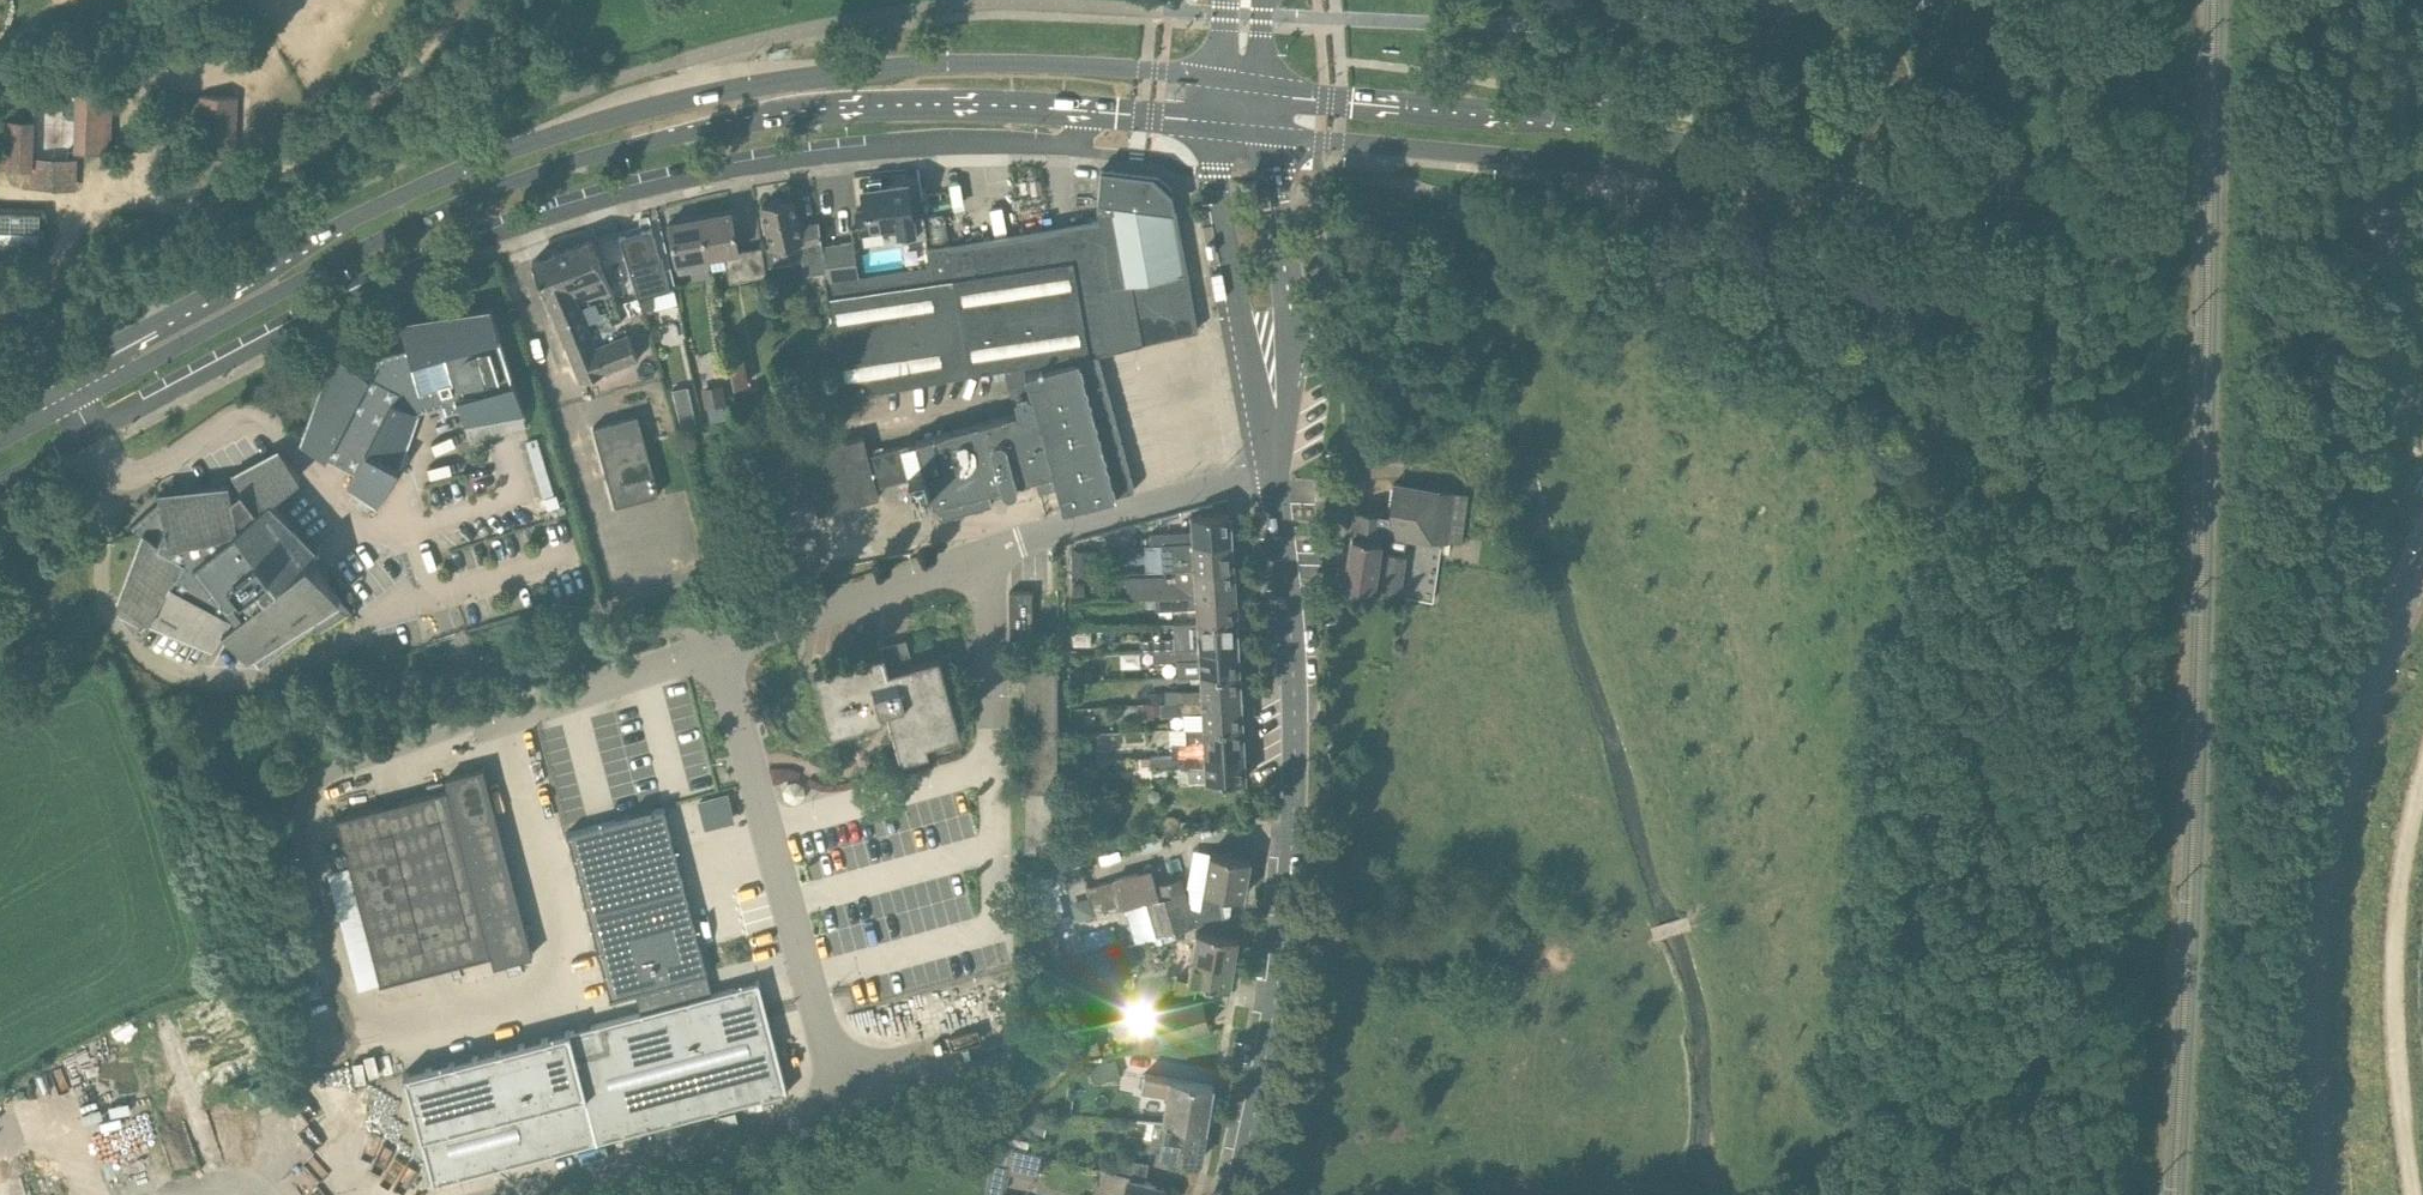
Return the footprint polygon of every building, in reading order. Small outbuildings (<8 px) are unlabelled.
[(111,152),(113,93),(76,91),(74,151),(111,152)] [(235,156),(238,96),(201,94),(199,155),(235,156)] [(55,189),(55,159),(34,157),(33,168),(33,189),(55,189)] [(843,395),(1085,355),(1109,351),(1109,352),(1196,330),(1170,193),(1171,192),(1153,175),(1152,176),(1101,170),(1097,209),(1099,220),(933,248),(936,265),(859,278),(830,282),(834,298),(829,300),(843,395)] [(902,236),(915,234),(912,214),(920,213),(918,201),(920,200),(920,199),(910,200),(907,183),(863,190),(865,208),(858,209),(860,228),(882,225),(883,233),(901,230),(902,236)] [(827,272),(822,246),(818,222),(799,226),(792,198),(762,205),(771,247),(762,249),(765,267),(802,261),(806,276),(827,272)] [(46,247),(47,211),(2,210),(2,246),(46,247)] [(767,276),(765,267),(762,249),(762,245),(739,250),(731,211),(700,217),(708,268),(710,268),(709,258),(725,256),(730,282),(767,276)] [(679,274),(708,268),(700,217),(668,223),(673,246),(676,264),(677,264),(679,274)] [(670,290),(667,279),(662,256),(660,256),(660,257),(654,259),(651,248),(656,247),(656,248),(658,247),(652,228),(624,236),(623,235),(620,236),(626,260),(639,300),(670,290)] [(624,323),(590,238),(532,261),(581,382),(638,359),(628,334),(596,347),(592,337),(624,323)] [(830,282),(859,278),(854,242),(822,246),(827,272),(830,282)] [(317,414),(301,444),(355,472),(347,486),(378,502),(376,506),(378,507),(399,467),(391,463),(416,412),(442,404),(445,415),(458,410),(463,425),(521,407),(523,414),(524,414),(491,308),(436,325),(434,318),(403,328),(401,324),(400,325),(407,346),(380,354),(370,374),(335,356),(334,357),(336,358),(326,379),(329,381),(313,412),(317,414)] [(1027,373),(1032,392),(1017,396),(1021,413),(868,454),(863,436),(802,453),(818,513),(879,497),(876,486),(911,477),(916,496),(917,496),(915,486),(927,483),(929,492),(930,492),(932,499),(937,497),(943,518),(992,504),(988,489),(1002,485),(1003,487),(1004,488),(1005,489),(1006,490),(1008,491),(1009,491),(1011,491),(1012,491),(1013,490),(1015,489),(1016,488),(1017,487),(1017,486),(1018,484),(1018,482),(1018,481),(1036,476),(1040,491),(1057,487),(1063,510),(1134,490),(1116,425),(1097,354),(1027,373)] [(726,374),(728,387),(749,383),(745,357),(729,359),(732,373),(726,374)] [(813,374),(818,400),(841,395),(836,370),(813,374)] [(726,404),(723,384),(701,387),(705,407),(726,404)] [(680,424),(695,421),(692,408),(678,411),(680,424)] [(615,506),(659,494),(637,414),(636,415),(637,416),(595,428),(594,426),(593,426),(615,506)] [(118,598),(140,610),(149,615),(146,620),(213,646),(225,623),(249,654),(260,667),(314,625),(320,632),(352,614),(308,558),(321,548),(272,498),(300,476),(284,454),(232,494),(229,485),(162,501),(161,498),(159,493),(158,493),(166,524),(158,539),(144,532),(144,533),(151,537),(118,598)] [(1434,599),(1442,543),(1449,543),(1450,542),(1457,492),(1393,484),(1389,514),(1355,509),(1344,587),(1401,595),(1434,599)] [(1150,534),(1151,545),(1163,545),(1231,540),(1229,513),(1191,515),(1192,532),(1150,534)] [(1171,570),(1176,570),(1233,567),(1231,540),(1163,545),(1164,570),(1171,570)] [(1095,574),(1095,550),(1072,550),(1072,574),(1095,574)] [(1146,599),(1155,598),(1234,593),(1233,567),(1176,570),(1176,577),(1166,577),(1166,576),(1127,578),(1128,599),(1146,599)] [(1085,595),(1085,584),(1073,584),(1073,595),(1085,595)] [(1033,637),(1033,591),(1010,591),(1010,637),(1033,637)] [(1234,593),(1155,598),(1155,609),(1196,608),(1197,622),(1236,619),(1234,593)] [(1153,651),(1237,647),(1236,619),(1197,622),(1173,623),(1174,638),(1141,639),(1141,651),(1153,651)] [(1200,676),(1239,673),(1237,647),(1153,651),(1153,662),(1178,661),(1179,676),(1200,674),(1200,676)] [(901,760),(906,759),(929,752),(926,743),(960,734),(939,656),(911,664),(909,657),(895,661),(897,668),(889,670),(884,653),(814,673),(831,734),(884,720),(881,710),(887,708),(901,760)] [(1165,691),(1166,703),(1166,704),(1240,700),(1239,673),(1200,676),(1201,690),(1165,691)] [(1161,704),(1166,703),(1165,691),(1151,692),(1151,704),(1161,704)] [(1203,728),(1203,729),(1242,727),(1240,700),(1166,704),(1166,703),(1161,704),(1161,714),(1161,716),(1202,714),(1203,728)] [(1161,714),(1161,704),(1151,704),(1142,705),(1143,715),(1161,714)] [(1172,757),(1243,753),(1242,727),(1203,729),(1203,728),(1187,728),(1187,744),(1171,744),(1172,755),(1172,757)] [(1089,759),(1089,741),(1073,741),(1073,759),(1089,759)] [(1243,753),(1172,757),(1172,755),(1150,756),(1151,768),(1188,767),(1189,783),(1245,780),(1243,753)] [(488,953),(445,791),(448,790),(447,789),(337,818),(337,819),(338,819),(381,982),(380,982),(380,984),(491,955),(490,953),(488,953)] [(631,817),(568,833),(568,835),(569,835),(611,996),(610,996),(611,998),(637,991),(643,1012),(407,1074),(406,1073),(405,1074),(434,1184),(435,1183),(435,1182),(596,1140),(596,1141),(598,1141),(598,1140),(785,1091),(785,1092),(787,1091),(758,981),(756,982),(757,983),(701,997),(695,975),(707,972),(706,971),(705,971),(663,810),(664,810),(664,808),(652,811),(651,807),(630,813),(631,817)] [(1194,926),(1200,924),(1223,918),(1221,906),(1223,893),(1244,897),(1250,859),(1210,852),(1201,909),(1190,912),(1194,926)] [(1194,926),(1190,912),(1180,877),(1154,884),(1158,896),(1126,906),(1136,941),(1194,926)] [(1087,886),(1095,914),(1122,906),(1114,879),(1087,886)] [(1177,977),(1175,991),(1194,994),(1196,981),(1229,987),(1238,937),(1196,930),(1188,979),(1177,977)] [(1047,944),(1055,942),(1059,941),(1058,935),(1054,936),(1045,938),(1047,944)] [(1070,984),(1058,987),(1063,1005),(1075,1001),(1070,984)] [(1152,1009),(1160,1038),(1210,1024),(1202,995),(1152,1009)] [(1079,1005),(1064,1009),(1069,1024),(1083,1020),(1079,1005)] [(1121,1076),(1115,1058),(1089,1066),(1095,1084),(1121,1076)] [(1162,1123),(1206,1129),(1206,1130),(1214,1085),(1145,1074),(1140,1101),(1165,1106),(1162,1123)] [(1045,1136),(1048,1119),(1030,1115),(1026,1131),(1045,1136)] [(1152,1138),(1150,1152),(1201,1160),(1206,1129),(1162,1123),(1147,1120),(1145,1136),(1152,1138)] [(1002,1134),(1000,1144),(1027,1151),(1030,1141),(1002,1134)] [(1000,1144),(996,1143),(986,1190),(1002,1193),(1007,1172),(1036,1179),(1042,1154),(1027,1151),(1000,1144)] [(1117,1172),(1145,1179),(1149,1163),(1121,1160),(1117,1172)] [(1165,1189),(1144,1184),(1145,1179),(1117,1172),(1105,1170),(1100,1191),(1115,1194),(1163,1194),(1165,1189)]
